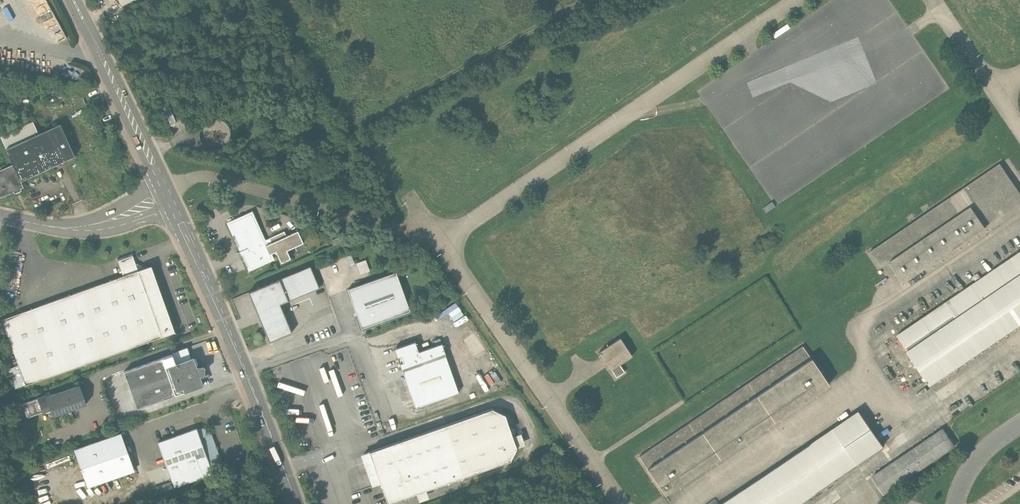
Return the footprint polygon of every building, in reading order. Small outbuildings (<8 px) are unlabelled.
[(1,136),(7,149),(39,135),(33,122),(1,136)] [(75,157),(60,125),(39,135),(7,149),(13,165),(21,182),(75,157)] [(13,165),(0,172),(0,193),(2,198),(15,192),(16,194),(21,191),(20,189),(24,187),(21,182),(13,165)] [(1002,166),(870,253),(879,267),(889,261),(904,282),(1019,205),(1019,192),(1002,166)] [(302,234),(269,247),(255,213),(226,225),(246,273),(274,261),(273,258),(281,255),(286,265),(296,261),(292,250),(306,244),(302,234)] [(270,242),(288,234),(286,230),(268,238),(270,242)] [(898,335),(908,350),(907,351),(930,384),(1019,323),(1019,252),(898,335)] [(118,262),(125,281),(5,322),(19,365),(6,369),(14,392),(27,388),(181,335),(159,270),(141,276),(135,257),(118,262)] [(358,261),(361,272),(371,268),(367,258),(358,261)] [(279,282),(248,294),(267,343),(298,331),(288,304),(323,291),(315,269),(279,283),(279,282)] [(392,270),(341,289),(356,330),(408,311),(392,270)] [(455,320),(464,314),(459,306),(450,312),(455,320)] [(620,338),(600,352),(617,376),(624,371),(620,364),(632,356),(620,338)] [(437,343),(415,351),(411,341),(387,349),(408,410),(424,404),(455,393),(437,343)] [(830,385),(804,347),(640,457),(666,495),(830,385)] [(176,366),(172,355),(124,372),(137,409),(202,387),(199,378),(204,376),(204,368),(196,368),(193,360),(176,366)] [(86,406),(79,387),(38,402),(43,415),(51,413),(53,418),(86,406)] [(492,410),(372,453),(390,503),(512,460),(517,449),(505,415),(492,410)] [(373,411),(359,415),(364,430),(378,426),(373,411)] [(860,411),(722,503),(796,503),(883,445),(860,411)] [(197,430),(196,427),(158,441),(174,485),(212,472),(210,466),(222,462),(209,426),(197,430)] [(946,427),(873,477),(885,494),(958,444),(946,427)] [(120,434),(75,450),(88,487),(134,471),(120,434)]
